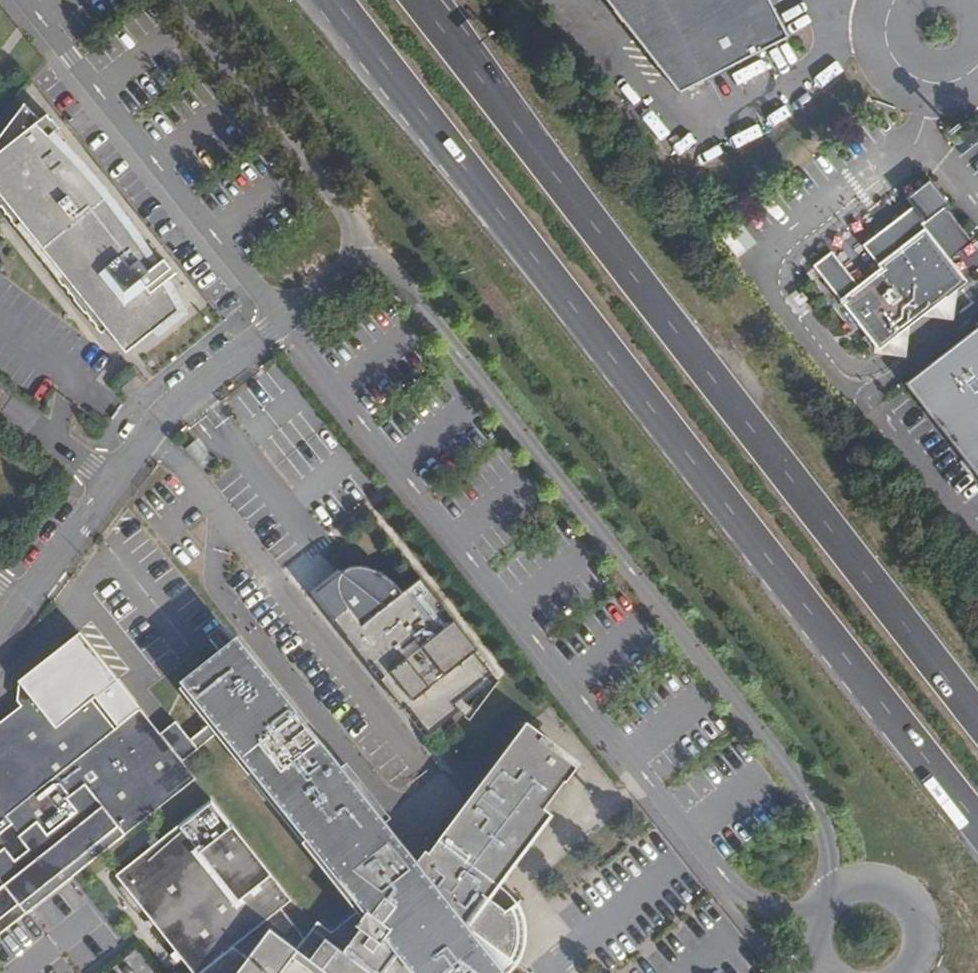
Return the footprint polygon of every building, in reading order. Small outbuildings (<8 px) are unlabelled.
[(640,42),(679,92),(790,31),(773,0),(607,0),(640,42)] [(62,140),(57,144),(49,133),(58,126),(47,112),(38,118),(25,101),(0,136),(0,141),(5,146),(0,150),(0,201),(19,224),(27,218),(69,270),(62,276),(105,329),(113,323),(131,345),(157,324),(161,328),(189,305),(168,278),(176,272),(164,257),(155,265),(146,254),(151,250),(150,249),(128,216),(97,177),(79,157),(62,140)] [(879,265),(861,280),(840,297),(878,349),(968,280),(948,255),(968,239),(943,205),(923,218),(923,225),(875,260),(879,265)] [(842,264),(825,279),(835,292),(853,279),(842,264)] [(905,389),(977,481),(977,331),(905,389)] [(143,369),(129,381),(137,390),(151,379),(143,369)] [(347,569),(321,588),(435,725),(463,704),(457,696),(500,667),(429,576),(409,589),(395,575),(375,565),(347,569)] [(82,625),(21,675),(15,689),(19,694),(1,708),(1,736),(0,736),(0,793),(17,814),(0,827),(0,865),(32,905),(200,770),(186,753),(202,740),(193,731),(187,723),(172,736),(163,725),(143,700),(118,721),(94,692),(119,671),(82,625)] [(244,637),(186,684),(212,716),(193,731),(202,740),(220,725),(363,902),(336,923),(323,914),(311,931),(303,942),(276,922),(256,952),(238,939),(202,968),(195,972),(516,972),(511,967),(522,964),(534,957),(544,945),(549,931),(548,919),(547,910),(542,902),(539,897),(533,891),(522,891),(505,878),(549,823),(542,817),(585,763),(532,721),(434,844),(431,841),(420,855),(319,730),(320,729),(301,704),(299,705),(244,637)] [(178,712),(163,725),(172,736),(187,723),(178,712)] [(156,838),(120,866),(202,968),(238,939),(256,952),(276,922),(303,942),(311,931),(286,900),(297,891),(216,790),(164,832),(156,838)] [(160,827),(152,833),(156,838),(164,832),(160,827)]
